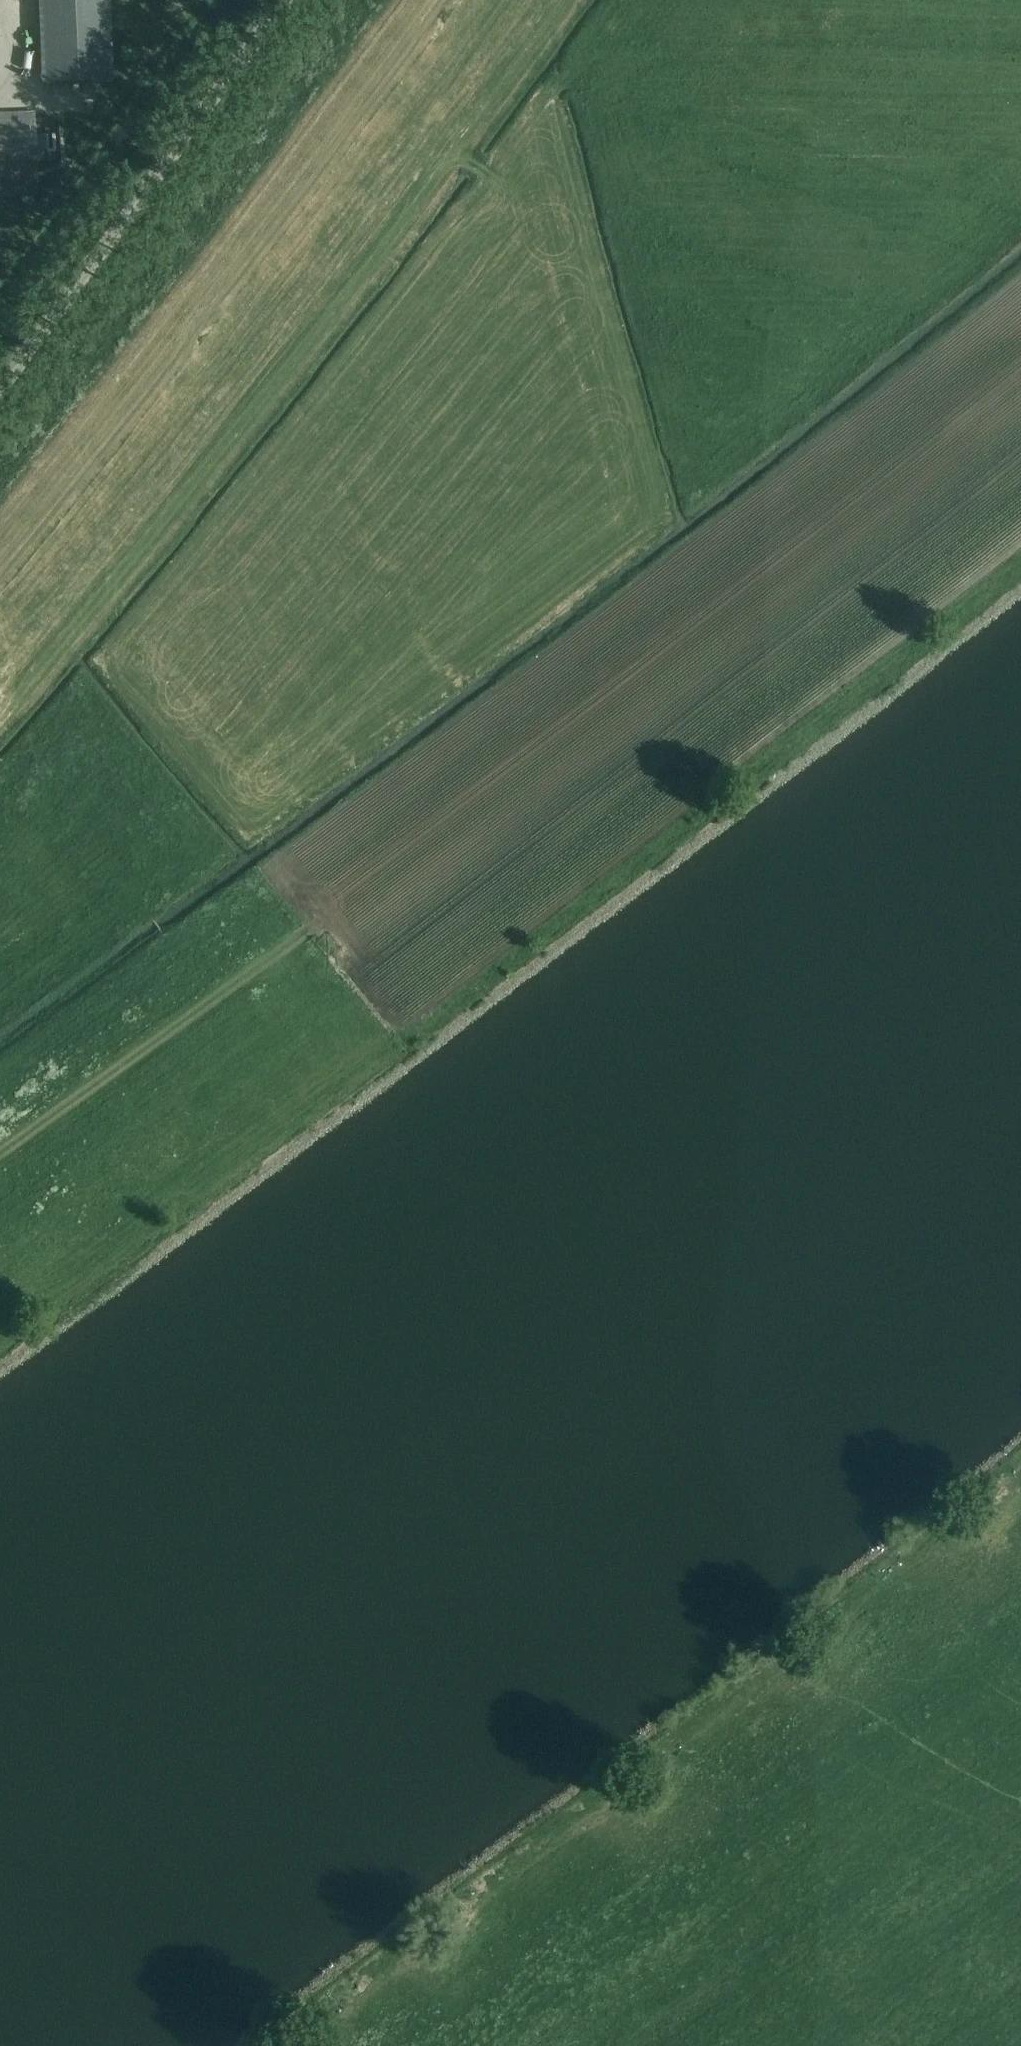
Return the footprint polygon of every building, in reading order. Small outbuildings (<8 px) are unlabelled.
[(39,192),(35,111),(0,113),(0,194),(39,192)] [(56,134),(47,134),(47,149),(47,152),(56,151),(56,134)]
